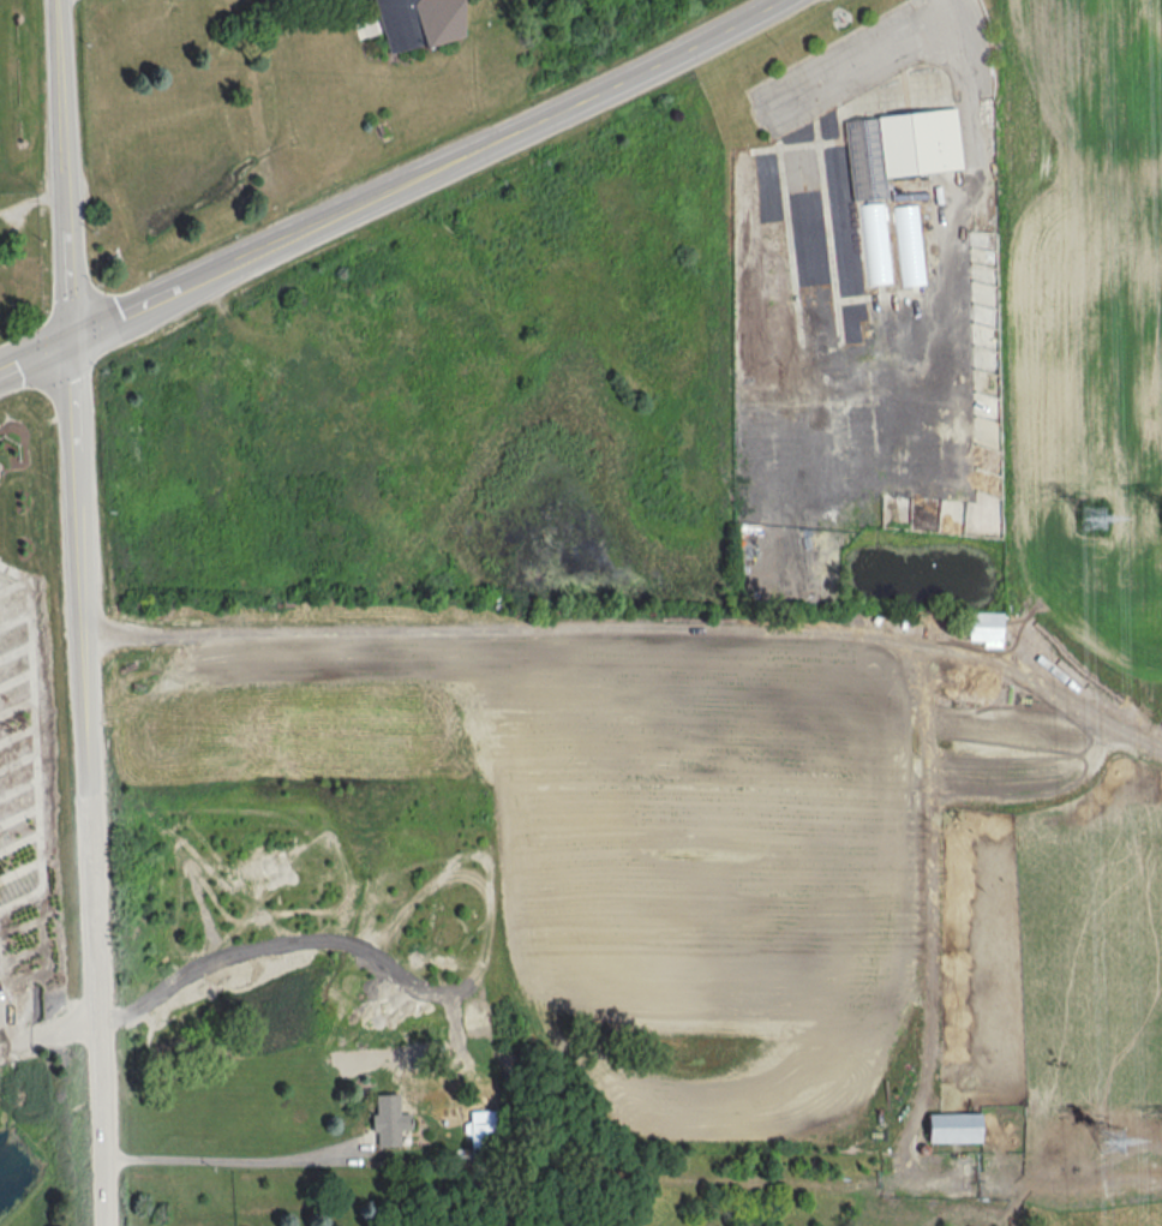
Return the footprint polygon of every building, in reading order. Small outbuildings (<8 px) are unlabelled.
[(396,49),(383,0),(468,0),(468,32),(468,40),(431,41),(396,49)] [(843,118),(851,201),(885,197),(883,176),(961,169),(955,108),(843,118)] [(859,204),(869,284),(893,282),(883,201),(859,204)] [(968,642),(1001,642),(1001,611),(968,611),(968,642)] [(400,1146),(399,1129),(411,1129),(410,1114),(399,1114),(398,1094),(372,1095),(374,1147),(400,1146)] [(925,1143),(980,1143),(980,1114),(925,1114),(925,1143)] [(471,1158),(498,1158),(498,1123),(471,1123),(471,1158)]
